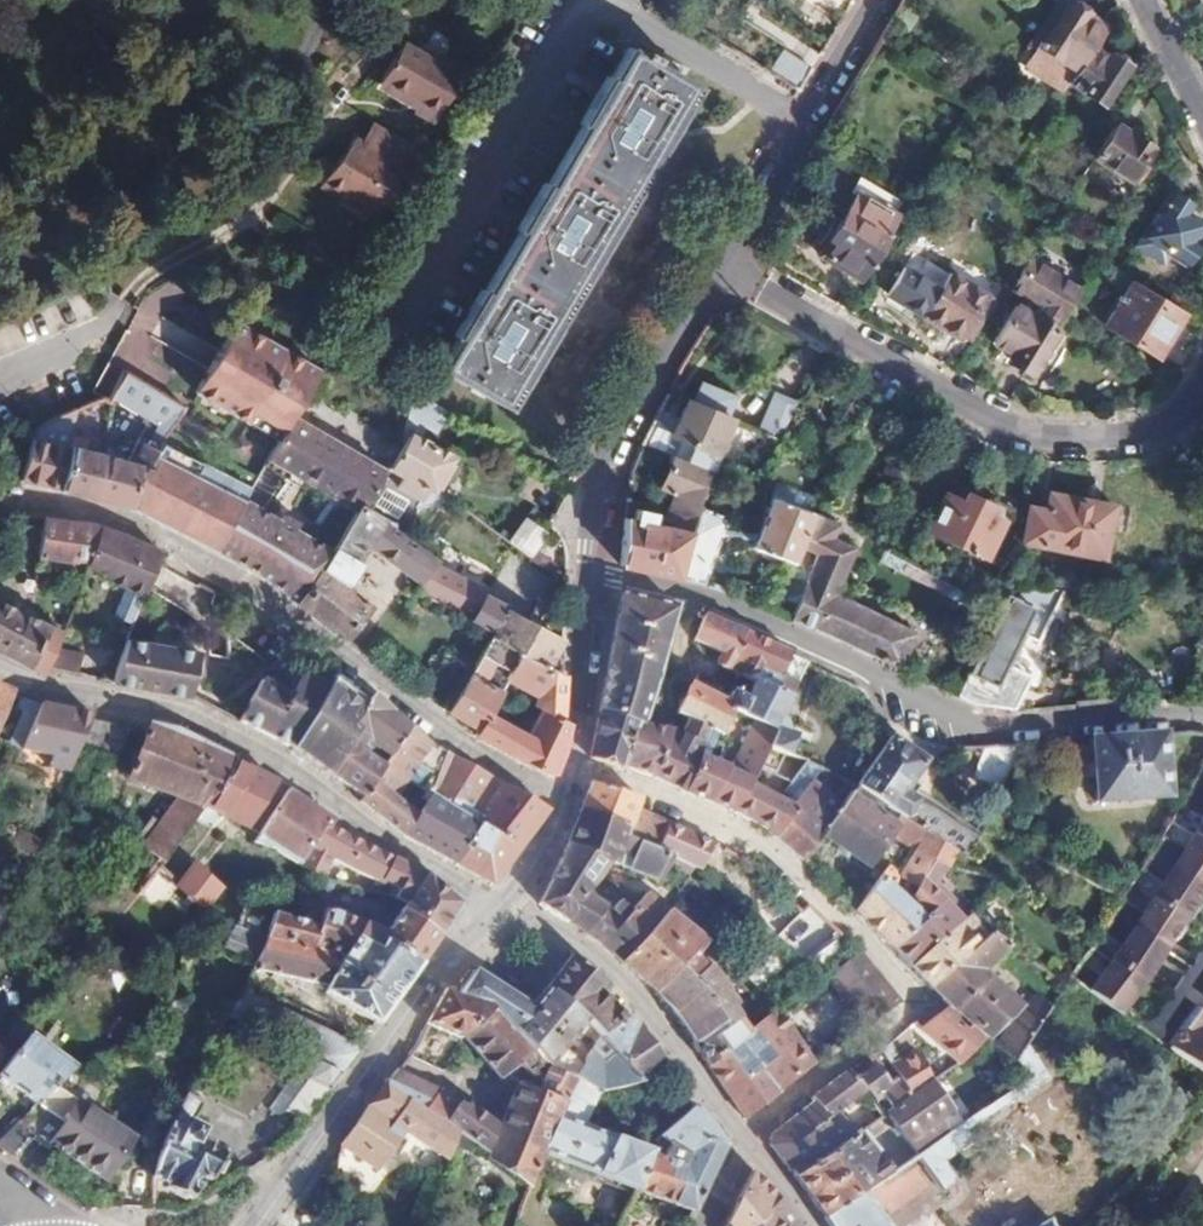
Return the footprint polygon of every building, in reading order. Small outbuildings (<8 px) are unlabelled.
[(1067,0),(1054,0),(1017,58),(1026,64),(1067,0)] [(1061,86),(1065,82),(1090,42),(1106,16),(1087,5),(1088,0),(1067,0),(1026,64),(1061,86)] [(801,90),(815,67),(773,40),(758,63),(801,90)] [(434,122),(465,71),(445,59),(440,66),(402,42),(381,79),(418,102),(413,110),(434,122)] [(1124,63),(1090,42),(1065,82),(1099,103),(1124,63)] [(503,400),(689,87),(650,65),(653,59),(640,51),(637,56),(627,50),(611,78),(606,75),(579,119),(585,123),(549,183),(543,180),(516,228),(520,231),(485,289),(480,286),(454,331),(459,333),(441,364),(503,400)] [(376,218),(419,148),(372,121),(358,145),(347,138),(320,182),(376,218)] [(1129,136),(1108,123),(1086,157),(1131,184),(1135,177),(1129,173),(1146,145),(1148,142),(1147,138),(1146,135),(1144,133),(1143,133),(1140,132),(1137,132),(1133,134),(1129,136)] [(1161,201),(1132,247),(1153,260),(1158,251),(1181,264),(1193,244),(1188,241),(1198,224),(1161,201)] [(826,224),(829,226),(838,231),(822,258),(856,279),(880,238),(863,227),(866,222),(838,206),(826,224)] [(838,231),(829,226),(811,252),(822,258),(838,231)] [(1014,306),(989,347),(1028,369),(1052,329),(1047,326),(1053,315),(1059,318),(1077,290),(1025,258),(1007,288),(1043,310),(1037,320),(1014,306)] [(945,274),(922,312),(958,335),(961,330),(967,335),(987,303),(980,297),(945,274)] [(1154,355),(1180,312),(1131,284),(1105,324),(1154,355)] [(236,324),(194,392),(238,417),(242,410),(282,434),(288,424),(306,393),(318,373),(236,324)] [(688,394),(664,451),(671,455),(710,470),(713,463),(718,452),(729,427),(735,412),(727,408),(734,391),(702,378),(695,397),(688,394)] [(781,432),(802,397),(776,388),(761,425),(781,432)] [(401,447),(306,393),(288,424),(382,478),(390,466),(401,447)] [(185,407),(172,400),(147,442),(162,444),(185,407)] [(288,424),(282,434),(264,466),(283,477),(354,517),(361,508),(364,509),(382,478),(288,424)] [(735,430),(729,427),(718,452),(724,454),(735,430)] [(405,440),(401,447),(390,466),(403,474),(396,484),(418,498),(425,487),(433,491),(453,458),(411,431),(405,440)] [(32,439),(23,484),(49,489),(133,507),(140,470),(146,471),(162,444),(147,442),(136,440),(133,455),(68,441),(66,446),(32,439)] [(140,470),(133,507),(215,550),(250,490),(162,444),(146,471),(140,470)] [(667,490),(658,518),(668,521),(667,526),(687,530),(698,503),(710,470),(671,455),(660,485),(667,490)] [(250,490),(215,550),(236,562),(260,519),(276,528),(280,521),(294,528),(290,536),(327,558),(328,556),(354,517),(283,477),(270,501),(250,490)] [(960,499),(949,494),(928,534),(979,560),(998,522),(978,513),(984,503),(964,493),(960,499)] [(1042,509),(1029,507),(1019,547),(1098,563),(1109,506),(1046,494),(1042,509)] [(769,498),(747,548),(783,563),(787,564),(795,544),(808,513),(801,511),(769,498)] [(687,530),(676,575),(701,582),(727,515),(698,503),(687,530)] [(319,619),(342,637),(367,602),(343,585),(367,550),(417,586),(431,570),(438,562),(402,534),(393,527),(395,525),(364,509),(361,508),(354,517),(328,556),(327,558),(296,602),(319,619)] [(636,513),(624,512),(618,564),(676,575),(687,530),(667,526),(635,520),(636,513)] [(814,553),(786,617),(892,665),(908,630),(833,594),(853,546),(830,536),(835,525),(808,513),(795,544),(814,553)] [(78,559),(82,525),(44,517),(39,558),(78,563),(78,559)] [(260,519),(236,562),(249,570),(286,594),(296,602),(327,558),(290,536),(294,528),(280,521),(276,528),(260,519)] [(531,559),(546,537),(528,524),(512,544),(531,559)] [(90,561),(104,529),(88,525),(82,525),(78,559),(90,561)] [(104,577),(148,596),(149,593),(162,563),(166,553),(122,533),(104,529),(90,561),(88,566),(105,574),(104,577)] [(884,548),(876,567),(958,607),(968,589),(884,548)] [(431,570),(417,586),(447,604),(457,585),(431,570)] [(962,673),(952,695),(965,700),(974,704),(983,707),(993,709),(1002,710),(1012,710),(1024,675),(1003,668),(1016,632),(1014,631),(1026,609),(1043,618),(1056,589),(1005,589),(965,674),(962,673)] [(474,621),(494,632),(522,649),(520,652),(549,667),(561,642),(507,612),(510,606),(490,593),(474,621)] [(619,595),(597,712),(632,722),(640,725),(660,661),(672,607),(619,595)] [(46,668),(60,633),(0,604),(0,653),(43,676),(46,668)] [(739,631),(703,615),(694,641),(718,653),(713,663),(723,668),(739,631)] [(739,631),(723,668),(735,674),(749,681),(787,700),(804,665),(784,657),(787,652),(739,631)] [(494,632),(473,669),(493,680),(500,666),(510,672),(506,680),(538,697),(538,705),(545,709),(561,716),(563,675),(549,667),(520,652),(522,649),(494,632)] [(111,682),(140,686),(168,691),(169,691),(188,693),(197,653),(130,640),(111,682)] [(493,680),(473,669),(449,711),(450,711),(480,729),(492,707),(503,686),(493,680)] [(261,681),(241,722),(290,749),(328,690),(307,677),(294,699),(261,681)] [(727,692),(722,703),(730,706),(774,726),(769,734),(764,745),(784,755),(792,739),(783,734),(779,718),(787,700),(749,681),(741,698),(727,692)] [(367,710),(333,684),(328,690),(290,749),(361,801),(389,762),(364,743),(369,736),(394,754),(411,730),(374,699),(367,710)] [(675,713),(686,719),(707,728),(718,732),(730,706),(722,703),(686,687),(675,713)] [(9,745),(18,748),(36,704),(26,701),(7,744),(9,745)] [(18,748),(72,763),(76,751),(90,720),(91,716),(36,704),(18,748)] [(492,707),(480,729),(476,736),(551,777),(561,750),(569,721),(561,716),(545,709),(534,730),(492,707)] [(632,722),(597,712),(589,758),(616,768),(632,722)] [(668,733),(648,779),(724,813),(752,825),(766,812),(779,800),(746,783),(753,768),(764,745),(769,734),(749,725),(726,770),(696,755),(707,728),(686,719),(679,736),(668,733)] [(90,720),(76,751),(116,761),(127,729),(90,720)] [(632,722),(616,768),(648,779),(668,733),(640,725),(632,722)] [(150,729),(148,734),(132,779),(177,796),(159,823),(149,818),(138,833),(146,839),(142,844),(163,858),(194,816),(201,805),(230,759),(173,731),(150,729)] [(389,762),(361,801),(360,803),(401,832),(406,836),(419,813),(400,799),(412,781),(431,792),(432,792),(446,754),(432,746),(412,732),(411,730),(394,754),(389,762)] [(900,817),(924,832),(955,851),(961,856),(972,840),(899,794),(919,763),(885,736),(851,786),(900,817)] [(1157,738),(1089,741),(1092,808),(1161,803),(1157,738)] [(787,786),(802,763),(784,755),(764,745),(753,768),(787,786)] [(983,746),(981,746),(968,775),(995,788),(1015,745),(983,746)] [(482,823),(459,865),(491,883),(543,813),(461,762),(446,754),(432,792),(431,792),(482,823)] [(273,780),(230,759),(201,805),(219,814),(242,824),(251,819),(273,780)] [(1095,936),(1117,950),(1099,979),(1077,965),(1067,981),(1119,1019),(1171,939),(1176,942),(1196,908),(1192,905),(1202,887),(1202,779),(1190,774),(1171,808),(1197,821),(1179,851),(1155,836),(1135,872),(1158,886),(1139,916),(1117,902),(1095,936)] [(670,853),(680,831),(632,808),(635,799),(586,782),(573,823),(623,842),(626,833),(670,853)] [(333,820),(285,787),(256,842),(302,864),(319,831),(328,829),(329,826),(333,820)] [(419,813),(406,836),(418,843),(459,865),(482,823),(431,792),(419,813)] [(822,831),(819,835),(865,868),(886,837),(891,828),(870,815),(872,811),(846,794),(822,831)] [(766,812),(752,825),(763,830),(799,859),(819,835),(822,831),(779,800),(766,812)] [(201,805),(194,816),(214,825),(219,814),(201,805)] [(886,837),(911,852),(924,832),(900,817),(891,828),(886,837)] [(573,823),(566,847),(607,865),(616,869),(623,842),(573,823)] [(319,831),(302,864),(321,873),(327,875),(334,859),(382,885),(386,880),(398,887),(394,897),(406,902),(405,904),(440,935),(457,905),(424,874),(329,826),(328,829),(319,831)] [(669,858),(688,865),(701,840),(680,831),(670,853),(669,858)] [(883,870),(850,910),(891,950),(925,914),(909,898),(930,863),(945,868),(955,851),(924,832),(911,852),(896,878),(883,870)] [(669,858),(670,853),(626,833),(623,842),(616,869),(659,883),(669,858)] [(565,923),(586,895),(607,865),(566,847),(536,905),(565,923)] [(197,861),(179,884),(206,904),(223,880),(197,861)] [(925,914),(891,950),(909,967),(941,936),(963,917),(929,884),(945,868),(930,863),(909,898),(925,914)] [(155,868),(137,893),(155,906),(173,881),(155,868)] [(1119,1019),(1166,1052),(1202,1004),(1202,887),(1192,905),(1196,908),(1176,942),(1171,939),(1119,1019)] [(616,960),(661,911),(645,896),(628,913),(617,902),(613,906),(609,901),(603,909),(586,895),(565,923),(580,932),(598,944),(616,960)] [(276,910),(267,932),(343,952),(355,934),(375,949),(381,940),(418,967),(440,935),(405,904),(387,932),(365,917),(324,905),(318,921),(276,910)] [(707,1067),(772,1016),(769,1012),(743,1033),(727,1011),(733,1006),(704,963),(698,966),(691,958),(700,948),(661,911),(616,960),(650,993),(680,1033),(707,1067)] [(343,952),(267,932),(256,961),(332,981),(343,952)] [(961,956),(929,987),(946,1006),(982,1040),(1014,1010),(979,973),(1002,949),(985,933),(961,956)] [(355,934),(343,952),(332,981),(329,989),(377,1024),(418,967),(381,940),(375,949),(355,934)] [(941,936),(909,967),(929,987),(961,956),(941,936)] [(829,942),(816,954),(827,964),(840,953),(829,942)] [(857,951),(824,979),(863,1027),(896,1002),(857,951)] [(569,954),(543,989),(579,1018),(601,1036),(626,1021),(597,995),(605,983),(569,954)] [(752,991),(775,973),(765,960),(742,978),(752,991)] [(528,1009),(515,1000),(473,973),(469,970),(463,981),(455,994),(489,1004),(488,1006),(496,1013),(512,1028),(530,1048),(554,1075),(566,1081),(584,1059),(558,1045),(579,1018),(543,989),(531,1005),(528,1009)] [(357,1051),(366,1040),(360,1037),(356,1043),(257,992),(259,986),(249,979),(230,1014),(260,1031),(258,1036),(307,1060),(317,1065),(339,1075),(357,1051)] [(1036,990),(994,1051),(1010,1066),(1026,1043),(1053,1001),(1036,990)] [(455,994),(446,991),(426,1024),(459,1040),(488,1006),(489,1004),(455,994)] [(1166,1052),(1202,1078),(1202,1004),(1166,1052)] [(496,1013),(488,1006),(459,1040),(498,1080),(530,1048),(512,1028),(496,1013)] [(982,1040),(946,1006),(919,1029),(956,1066),(957,1066),(982,1040)] [(784,1031),(774,1018),(772,1016),(707,1067),(745,1117),(821,1059),(812,1048),(805,1054),(787,1030),(784,1031)] [(636,1031),(626,1021),(601,1036),(615,1053),(601,1065),(587,1053),(584,1059),(566,1081),(570,1083),(586,1092),(595,1096),(639,1085),(663,1066),(642,1038),(636,1031)] [(0,1073),(0,1079),(32,1102),(50,1085),(75,1069),(28,1036),(10,1060),(0,1073)] [(1026,1043),(1010,1066),(1027,1081),(1012,1091),(977,1114),(960,1126),(915,1155),(941,1191),(954,1181),(944,1159),(973,1139),(968,1130),(1046,1079),(1026,1043)] [(10,1060),(3,1055),(0,1058),(0,1073),(10,1060)] [(909,1097),(930,1083),(911,1056),(890,1070),(897,1080),(909,1097)] [(298,1072),(307,1080),(317,1065),(307,1060),(298,1072)] [(284,1110),(304,1123),(339,1075),(317,1065),(307,1080),(284,1110)] [(854,1080),(847,1071),(810,1099),(814,1105),(824,1118),(835,1110),(862,1091),(881,1116),(885,1115),(909,1097),(897,1080),(887,1088),(871,1067),(854,1080)] [(383,1087),(419,1113),(430,1098),(394,1073),(383,1087)] [(554,1075),(543,1098),(560,1105),(570,1083),(566,1081),(554,1075)] [(560,1105),(543,1148),(636,1184),(645,1155),(646,1149),(573,1122),(586,1092),(570,1083),(560,1105)] [(960,1126),(930,1083),(909,1097),(885,1115),(915,1155),(960,1126)] [(192,1084),(187,1092),(204,1101),(208,1093),(192,1084)] [(32,1102),(13,1123),(25,1134),(41,1144),(44,1139),(102,1178),(128,1138),(50,1085),(32,1102)] [(483,1158),(525,1188),(535,1166),(543,1148),(560,1105),(543,1098),(514,1085),(513,1086),(496,1127),(483,1158)] [(403,1136),(445,1165),(456,1139),(419,1113),(383,1087),(339,1145),(377,1173),(403,1136)] [(187,1092),(144,1172),(161,1181),(160,1186),(185,1198),(197,1176),(207,1181),(221,1153),(203,1144),(192,1138),(197,1127),(191,1124),(204,1101),(187,1092)] [(419,1113),(456,1139),(483,1158),(496,1127),(464,1106),(460,1112),(433,1093),(430,1098),(419,1113)] [(793,1176),(858,1132),(861,1130),(855,1124),(849,1128),(835,1110),(824,1118),(814,1105),(771,1136),(769,1146),(793,1176)] [(636,1184),(633,1192),(691,1213),(723,1146),(695,1106),(652,1144),(676,1151),(673,1164),(645,1155),(636,1184)] [(0,1136),(0,1148),(11,1155),(25,1134),(13,1123),(0,1136)] [(192,1138),(203,1144),(210,1134),(197,1127),(192,1138)] [(863,1190),(888,1172),(858,1132),(793,1176),(823,1215),(863,1190)] [(776,1199),(752,1171),(725,1225),(757,1225),(776,1199)] [(863,1190),(823,1215),(831,1225),(888,1225),(863,1190)] [(795,1222),(776,1199),(757,1225),(791,1225),(795,1222)]
